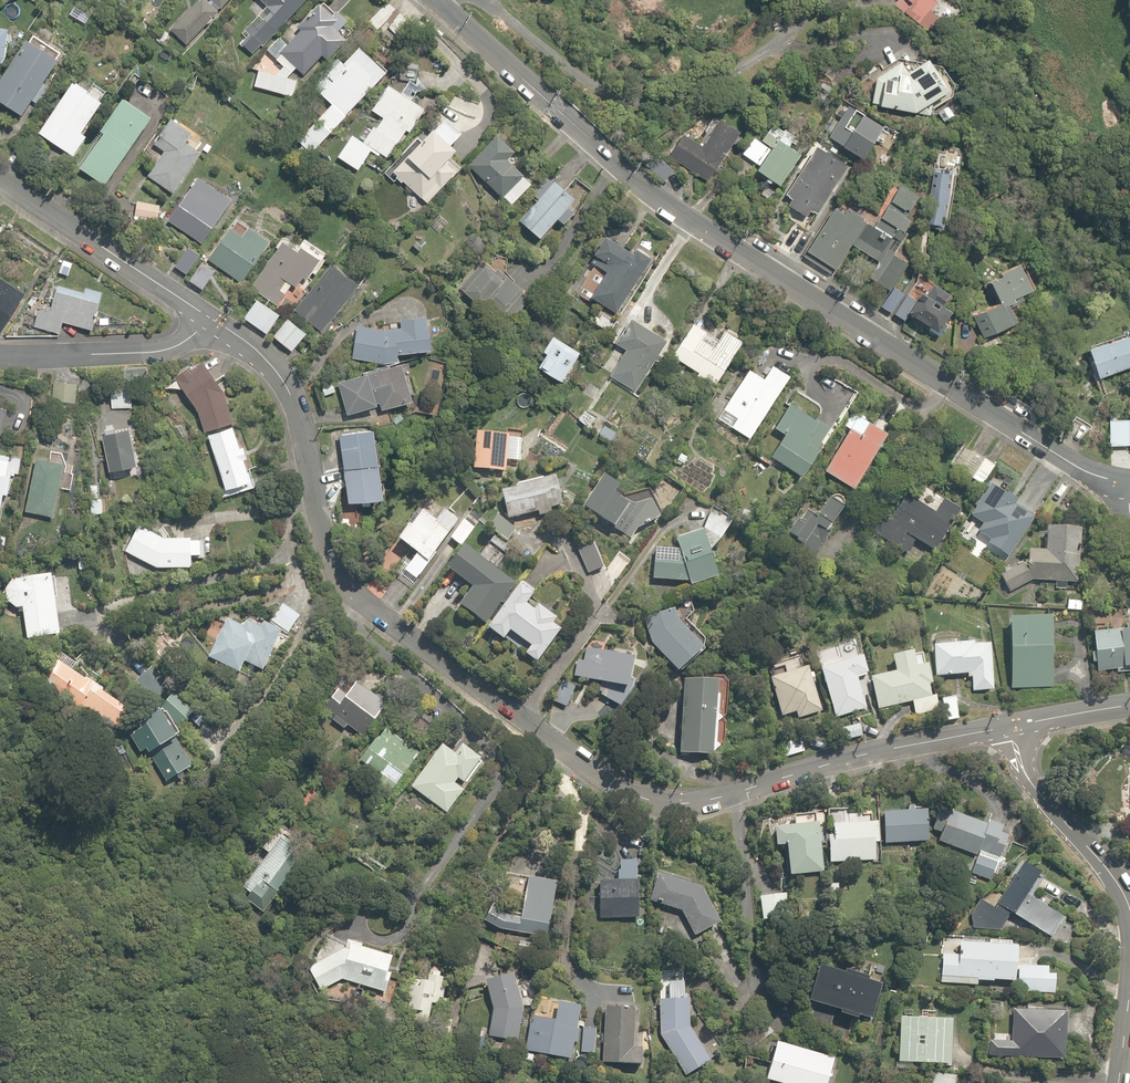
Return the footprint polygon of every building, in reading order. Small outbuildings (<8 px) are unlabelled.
[(186,45),(207,24),(208,24),(213,19),(212,18),(218,12),(217,10),(220,8),(221,9),(229,0),(198,0),(170,29),(186,45)] [(252,54),(261,45),(263,46),(306,0),(260,0),(266,6),(242,33),(247,37),(241,43),(252,54)] [(944,0),(891,0),(888,3),(902,16),(905,12),(927,32),(940,18),(933,12),(944,0)] [(72,9),(60,1),(52,14),(63,22),(72,9)] [(254,86),(293,97),(297,79),(288,77),(296,68),(304,75),(322,55),(328,60),(346,39),(338,32),(348,21),(336,11),(332,15),(319,3),(298,27),(301,30),(286,46),(279,39),(268,51),(277,60),(274,63),(281,69),(276,74),(259,70),(254,86)] [(95,15),(78,6),(71,20),(88,29),(95,15)] [(380,31),(370,22),(358,35),(369,45),(380,31)] [(153,38),(163,44),(169,32),(159,27),(153,38)] [(5,57),(9,29),(0,28),(0,65),(5,57)] [(23,116),(32,101),(42,107),(54,89),(44,82),(58,59),(27,39),(0,82),(0,101),(23,116)] [(312,155),(386,72),(358,47),(343,64),(337,58),(311,87),(330,103),(317,118),(321,122),(316,127),(313,124),(297,142),(312,155)] [(952,119),(955,95),(932,64),(881,56),(873,106),(952,119)] [(338,156),(358,169),(370,151),(378,156),(380,153),(388,158),(409,126),(412,128),(425,109),(412,100),(418,91),(428,89),(418,78),(420,69),(403,66),(392,78),(410,81),(402,93),(388,85),(372,110),(383,117),(377,127),(374,126),(363,142),(352,134),(338,156)] [(40,132),(74,155),(87,136),(84,135),(89,127),(87,125),(102,102),(88,92),(89,90),(77,82),(76,84),(73,82),(66,93),(61,90),(52,103),(57,106),(40,132)] [(81,168),(105,185),(152,118),(124,98),(101,130),(105,133),(81,168)] [(403,180),(427,203),(456,171),(445,161),(455,150),(451,146),(464,132),(446,115),(393,172),(397,175),(396,177),(401,182),(403,180)] [(148,175),(173,192),(201,152),(197,149),(202,142),(190,134),(192,132),(171,118),(154,144),(165,151),(148,175)] [(669,156),(708,181),(718,165),(724,169),(726,164),(721,161),(740,132),(720,119),(702,146),(683,134),(669,156)] [(824,138),(838,148),(846,135),(832,126),(824,138)] [(772,180),(779,185),(800,154),(788,147),(796,135),(786,129),(779,140),(767,132),(761,141),(771,148),(757,169),(768,177),(765,180),(770,183),(772,180)] [(504,195),(512,203),(531,183),(523,175),(523,174),(507,159),(515,151),(497,135),(469,165),(502,197),(504,195)] [(743,153),(760,165),(770,149),(754,138),(743,153)] [(307,161),(312,156),(301,146),(297,151),(307,161)] [(788,205),(806,216),(810,210),(817,214),(831,191),(833,192),(837,185),(836,184),(848,165),(816,146),(785,194),(792,199),(788,205)] [(952,220),(958,176),(936,173),(929,226),(945,228),(946,220),(952,220)] [(169,220),(202,243),(232,199),(198,176),(169,220)] [(519,220),(539,238),(557,219),(563,224),(573,212),(567,207),(575,198),(554,180),(552,182),(545,176),(534,189),(541,196),(519,220)] [(869,278),(890,291),(907,263),(894,255),(907,233),(903,231),(910,220),(905,217),(915,201),(902,193),(906,187),(900,183),(872,227),(862,221),(865,218),(847,207),(843,213),(834,207),(803,256),(830,273),(833,267),(835,269),(850,244),(879,261),(869,278)] [(135,216),(158,220),(160,205),(137,201),(135,216)] [(431,224),(439,231),(448,222),(440,214),(431,224)] [(208,259),(241,282),(270,241),(249,226),(248,228),(238,221),(233,228),(230,227),(208,259)] [(592,298),(616,313),(651,258),(637,249),(633,254),(605,236),(594,254),(595,255),(591,262),(595,264),(577,293),(590,301),(592,298)] [(251,288),(277,305),(291,284),(296,287),(303,278),(306,280),(320,259),(301,246),(298,250),(283,240),(251,288)] [(187,274),(200,254),(191,248),(178,268),(187,274)] [(68,275),(72,263),(63,260),(59,272),(68,275)] [(474,305),(502,329),(525,303),(524,302),(528,296),(522,291),(523,290),(497,267),(495,270),(483,260),(460,287),(477,302),(474,305)] [(203,289),(214,270),(201,262),(190,280),(203,289)] [(294,309),(321,331),(358,285),(331,263),(294,309)] [(972,315),(983,337),(1015,320),(1007,304),(1014,301),(1012,298),(1014,297),(1017,302),(1022,299),(1020,295),(1031,290),(1018,263),(999,273),(1000,276),(983,284),(990,298),(993,296),(997,303),(972,315)] [(26,293),(0,276),(0,332),(26,293)] [(35,326),(60,333),(63,321),(93,329),(103,291),(86,287),(85,291),(58,284),(52,307),(48,306),(47,311),(39,309),(35,326)] [(929,329),(939,336),(947,324),(944,322),(951,311),(943,306),(946,301),(945,300),(949,294),(933,284),(926,295),(921,292),(916,300),(907,294),(895,314),(904,320),(908,313),(930,327),(929,329)] [(902,293),(892,288),(882,308),(891,313),(902,293)] [(244,318),(267,333),(280,314),(257,298),(244,318)] [(352,358),(384,363),(399,361),(398,354),(431,350),(428,324),(427,324),(426,316),(400,319),(401,327),(385,329),(358,324),(352,358)] [(273,335),(292,351),(306,333),(288,317),(273,335)] [(610,375),(635,390),(655,359),(658,361),(661,355),(658,353),(667,340),(631,317),(615,342),(626,349),(610,375)] [(705,377),(716,383),(743,342),(740,340),(744,335),(729,325),(725,331),(724,332),(721,331),(716,337),(693,322),(672,355),(698,372),(696,375),(703,380),(705,377)] [(1098,377),(1129,366),(1129,352),(1124,334),(1087,348),(1098,377)] [(538,367),(562,382),(580,352),(553,335),(543,351),(546,353),(538,367)] [(198,408),(205,431),(234,422),(224,391),(203,360),(193,367),(191,365),(174,376),(197,409),(198,408)] [(338,381),(347,414),(377,405),(376,403),(380,402),(382,409),(412,400),(402,363),(338,381)] [(718,418),(750,438),(789,375),(772,365),(763,378),(748,369),(718,418)] [(124,368),(124,376),(146,375),(146,367),(124,368)] [(52,400),(75,403),(77,384),(54,381),(52,400)] [(111,388),(112,408),(132,407),(131,387),(111,388)] [(771,456),(801,475),(818,449),(817,448),(830,427),(817,418),(816,420),(790,403),(774,427),(785,434),(771,456)] [(824,469),(853,486),(886,431),(851,410),(843,423),(850,427),(824,469)] [(1107,421),(1109,446),(1128,444),(1126,419),(1107,421)] [(175,427),(181,437),(186,434),(180,424),(175,427)] [(600,433),(612,440),(616,432),(604,425),(600,433)] [(227,488),(229,494),(256,485),(251,471),(247,472),(243,459),(247,458),(243,446),(240,447),(233,426),(208,434),(226,488),(227,488)] [(102,434),(110,470),(137,465),(130,428),(102,434)] [(339,434),(349,501),(383,496),(374,429),(339,434)] [(473,469),(504,472),(508,436),(477,434),(473,469)] [(950,465),(982,485),(994,465),(963,445),(950,465)] [(637,453),(645,458),(649,451),(642,446),(637,453)] [(770,464),(773,458),(756,449),(753,455),(770,464)] [(10,455),(0,454),(0,517),(10,455)] [(675,460),(684,464),(686,458),(677,455),(675,460)] [(25,510),(54,516),(65,463),(37,457),(25,510)] [(502,492),(508,518),(538,511),(539,515),(552,512),(551,508),(562,505),(555,476),(516,486),(517,488),(502,492)] [(583,508),(631,539),(637,528),(660,517),(651,499),(635,504),(615,495),(618,490),(602,480),(583,508)] [(982,537),(995,545),(1000,538),(1007,543),(1021,523),(1022,524),(1024,522),(1026,523),(1033,512),(991,484),(969,518),(987,530),(982,537)] [(870,531),(906,554),(914,541),(905,535),(906,533),(935,551),(960,510),(961,509),(944,499),(935,512),(906,494),(890,521),(881,515),(870,531)] [(787,541),(813,558),(829,534),(827,533),(844,508),(829,498),(816,518),(807,512),(787,541)] [(1036,518),(1046,524),(1057,506),(1047,500),(1036,518)] [(689,582),(690,586),(718,577),(710,550),(720,539),(733,520),(713,507),(703,530),(676,539),(679,549),(656,547),(653,579),(689,582)] [(405,570),(417,578),(436,552),(435,552),(458,520),(444,510),(437,520),(423,511),(422,512),(419,510),(407,526),(408,527),(399,539),(418,553),(405,570)] [(750,522),(753,513),(743,510),(740,519),(750,522)] [(489,529),(507,542),(516,529),(498,516),(489,529)] [(126,550),(157,566),(192,566),(192,558),(207,557),(207,536),(164,536),(139,523),(126,550)] [(1001,575),(1010,592),(1033,580),(1056,581),(1056,588),(1066,589),(1066,582),(1077,582),(1081,528),(1046,526),(1045,550),(1028,549),(1028,561),(1001,575)] [(577,548),(588,573),(603,567),(593,542),(577,548)] [(459,605),(486,624),(501,602),(503,604),(510,594),(509,593),(516,583),(464,545),(447,569),(472,587),(459,605)] [(480,555),(489,562),(494,555),(486,548),(480,555)] [(61,635),(52,575),(13,581),(6,590),(8,602),(18,609),(23,608),(28,640),(61,635)] [(525,653),(538,662),(561,629),(553,623),(557,617),(539,604),(535,609),(527,604),(534,594),(532,592),(535,589),(524,581),(488,628),(504,639),(510,630),(531,645),(525,653)] [(971,600),(980,603),(982,596),(973,593),(971,600)] [(1067,610),(1082,611),(1082,601),(1068,600),(1067,610)] [(271,620),(288,631),(300,614),(283,603),(271,620)] [(651,642),(678,672),(703,649),(679,622),(675,608),(644,618),(651,642)] [(1009,617),(1011,688),(1053,687),(1051,616),(1009,617)] [(209,658),(240,673),(245,662),(263,670),(265,666),(267,666),(269,661),(268,661),(274,648),(282,652),(289,638),(281,634),(282,631),(264,622),(262,627),(247,620),(244,626),(228,619),(209,658)] [(1097,671),(1126,668),(1126,667),(1129,667),(1129,623),(1126,623),(1127,628),(1093,632),(1095,652),(1092,652),(1093,662),(1096,662),(1097,671)] [(807,634),(810,643),(821,639),(818,630),(807,634)] [(306,640),(311,644),(315,638),(310,634),(306,640)] [(971,677),(972,691),(994,689),(990,643),(974,644),(973,641),(933,645),(936,676),(967,673),(968,678),(971,677)] [(601,694),(620,707),(633,687),(634,680),(630,679),(634,658),(587,647),(584,661),(577,660),(574,676),(601,682),(599,691),(602,692),(601,694)] [(916,715),(939,710),(935,695),(931,696),(928,684),(931,684),(927,665),(924,665),(922,653),(913,655),(912,651),(892,655),(896,672),(871,677),(878,708),(912,701),(916,715)] [(95,714),(118,729),(131,710),(103,691),(104,689),(87,677),(86,679),(72,670),(77,663),(62,654),(42,683),(93,717),(95,714)] [(821,668),(836,717),(867,708),(858,679),(860,679),(859,675),(868,672),(863,655),(821,668)] [(137,680),(151,702),(169,690),(153,666),(137,680)] [(796,711),(798,718),(822,710),(812,678),(814,677),(813,672),(810,673),(808,666),(770,678),(782,715),(796,711)] [(325,708),(363,736),(387,704),(357,682),(355,685),(347,679),(325,708)] [(553,700),(566,706),(576,686),(562,680),(553,700)] [(680,752),(713,754),(713,752),(720,746),(716,742),(717,723),(721,719),(718,715),(719,696),(717,695),(717,682),(684,680),(680,752)] [(147,750),(166,782),(177,775),(179,778),(184,775),(182,772),(193,766),(169,726),(174,720),(181,727),(194,711),(174,693),(159,709),(160,710),(138,723),(142,729),(131,736),(141,753),(147,750)] [(941,700),(945,721),(958,718),(954,697),(941,700)] [(437,725),(424,713),(408,732),(423,745),(437,729),(435,727),(437,725)] [(375,783),(390,794),(419,752),(386,729),(378,740),(376,739),(361,760),(381,774),(375,783)] [(780,745),(784,757),(790,755),(805,751),(801,738),(790,742),(780,745)] [(411,787),(447,813),(464,789),(455,783),(458,778),(463,782),(481,758),(462,744),(455,754),(443,745),(411,787)] [(888,771),(889,783),(901,782),(900,769),(888,771)] [(827,785),(830,796),(841,792),(838,782),(827,785)] [(883,812),(885,843),(928,841),(926,809),(913,810),(913,806),(908,806),(908,810),(883,812)] [(978,850),(999,858),(1007,835),(1000,832),(1002,826),(987,820),(986,824),(941,807),(933,829),(942,832),(939,841),(976,855),(978,850)] [(372,820),(377,812),(372,808),(366,816),(372,820)] [(828,835),(829,862),(875,860),(874,842),(878,842),(877,821),(834,823),(833,823),(834,835),(828,835)] [(790,874),(790,875),(824,871),(821,842),(823,842),(822,833),(820,833),(818,822),(774,827),(776,846),(787,844),(790,874)] [(245,898),(263,912),(278,893),(281,895),(309,858),(295,848),(301,841),(280,825),(263,848),(269,853),(243,887),(250,893),(245,898)] [(971,872),(991,880),(998,862),(978,854),(971,872)] [(600,918),(606,918),(639,917),(638,880),(637,880),(636,860),(620,860),(620,869),(618,869),(618,880),(599,881),(600,918)] [(997,904),(1052,937),(1064,917),(1026,895),(1032,886),(1037,889),(1044,877),(1022,863),(997,904)] [(681,910),(694,935),(720,922),(701,886),(658,873),(649,900),(681,910)] [(499,928),(546,936),(556,881),(528,876),(521,917),(507,914),(491,906),(484,920),(499,928)] [(384,894),(390,883),(378,877),(372,888),(384,894)] [(830,892),(839,892),(838,883),(830,884),(830,892)] [(759,896),(762,919),(789,914),(785,892),(759,896)] [(342,979),(386,992),(391,973),(388,972),(392,955),(362,947),(363,944),(348,939),(347,943),(328,934),(317,956),(325,959),(310,966),(320,990),(342,979)] [(767,942),(772,950),(779,946),(774,938),(767,942)] [(518,949),(533,952),(534,942),(520,940),(518,949)] [(941,982),(977,984),(978,980),(993,981),(993,979),(1014,981),(1017,945),(960,941),(959,954),(943,953),(941,982)] [(1017,991),(1054,993),(1055,974),(1048,973),(1048,966),(1018,964),(1017,991)] [(809,1017),(828,1032),(837,1007),(841,1008),(840,1012),(857,1017),(858,1013),(872,1017),(882,983),(868,979),(869,976),(845,969),(844,972),(818,965),(809,999),(814,1001),(809,1017)] [(709,1063),(692,1031),(693,997),(687,997),(688,971),(660,970),(659,1003),(661,1003),(660,1038),(665,1039),(685,1076),(709,1063)] [(520,1040),(523,1011),(524,1009),(517,977),(489,983),(495,1010),(494,1015),(492,1037),(520,1040)] [(470,995),(484,991),(482,983),(468,987),(470,995)] [(532,1023),(526,1051),(571,1061),(582,1008),(561,1003),(556,1028),(532,1023)] [(990,1041),(990,1059),(1071,1063),(1073,1008),(1012,1006),(1011,1042),(990,1041)] [(637,1047),(639,1009),(606,1007),(602,1066),(644,1069),(646,1048),(637,1047)] [(954,1068),(957,1023),(947,1022),(947,1018),(902,1015),(899,1065),(954,1068)] [(779,1044),(768,1081),(774,1082),(830,1082),(836,1061),(779,1044)]
